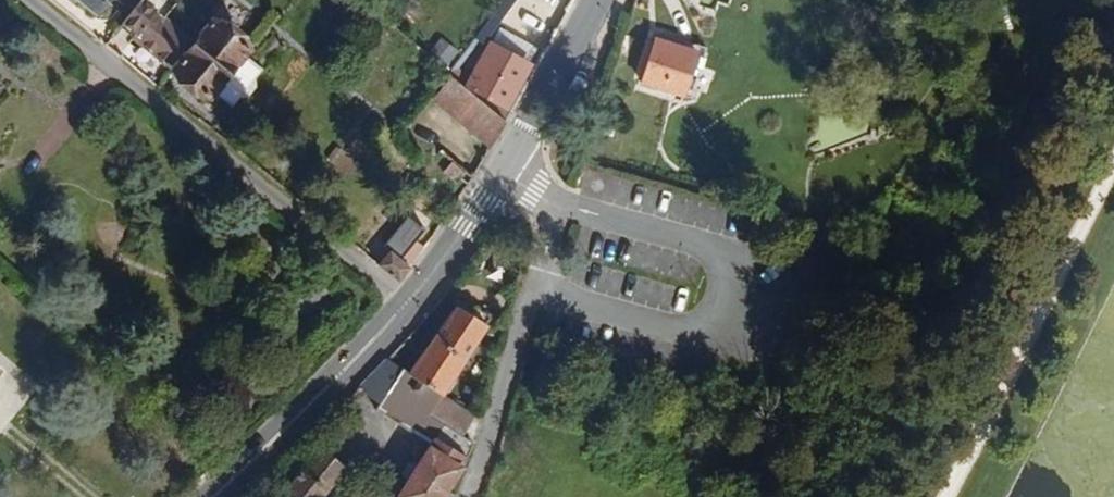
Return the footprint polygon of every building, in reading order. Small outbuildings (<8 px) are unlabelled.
[(100,0),(65,0),(86,17),(100,0)] [(165,70),(187,44),(144,12),(124,37),(165,70)] [(204,101),(243,54),(206,24),(187,44),(165,70),(204,101)] [(476,40),(480,34),(473,30),(470,31),(468,35),(476,40)] [(443,37),(433,51),(450,63),(460,49),(443,37)] [(687,93),(697,52),(654,40),(643,82),(687,93)] [(485,107),(508,63),(472,44),(448,90),(482,109),(485,107)] [(487,126),(432,84),(413,107),(471,150),(487,126)] [(399,258),(418,227),(399,213),(378,245),(384,249),(376,261),(398,279),(407,264),(399,258)] [(436,396),(487,322),(486,320),(490,314),(477,303),(475,306),(460,296),(407,375),(436,396)] [(463,450),(452,441),(423,419),(430,405),(436,396),(407,375),(381,356),(353,386),(376,404),(372,411),(423,451),(414,467),(401,472),(398,476),(401,488),(395,496),(436,496),(439,492),(463,450)] [(465,418),(436,396),(430,405),(460,426),(465,418)] [(460,426),(430,405),(423,419),(452,441),(460,426)] [(336,483),(344,489),(349,482),(319,449),(281,496),(325,496),(336,483)]
